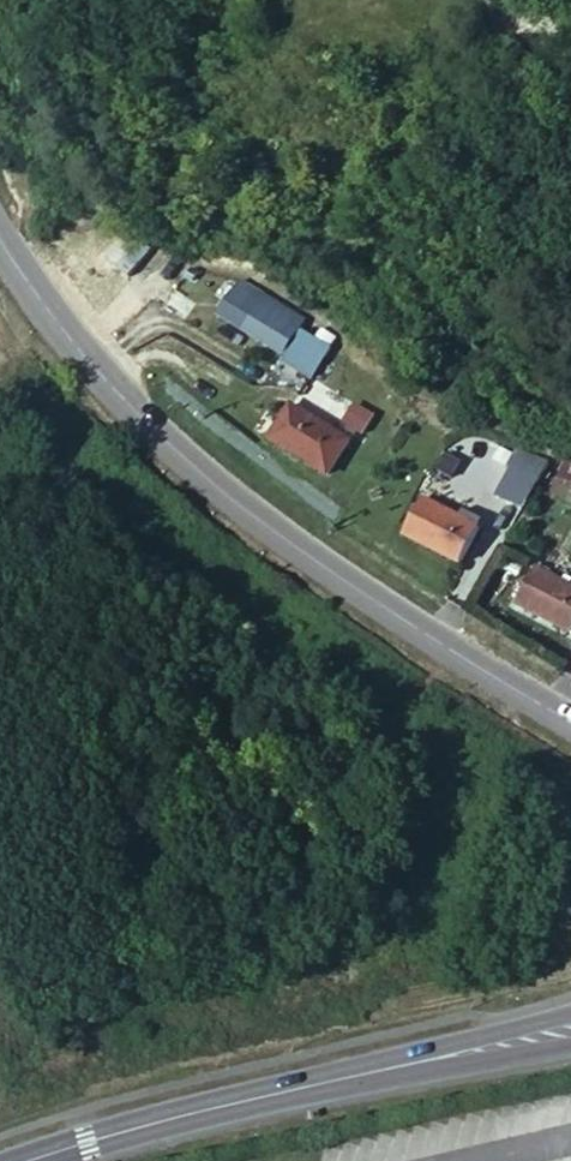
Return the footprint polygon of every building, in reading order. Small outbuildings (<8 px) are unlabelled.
[(314,373),(331,344),(300,326),(306,315),(238,275),(214,316),(314,373)] [(273,445),(331,482),(348,450),(291,412),(273,445)] [(524,491),(532,496),(550,463),(522,445),(495,492),(515,505),(524,491)] [(555,482),(570,486),(570,462),(560,460),(555,482)] [(402,541),(461,574),(484,530),(463,516),(466,512),(431,491),(402,541)] [(570,640),(570,598),(536,578),(520,613),(570,640)]
